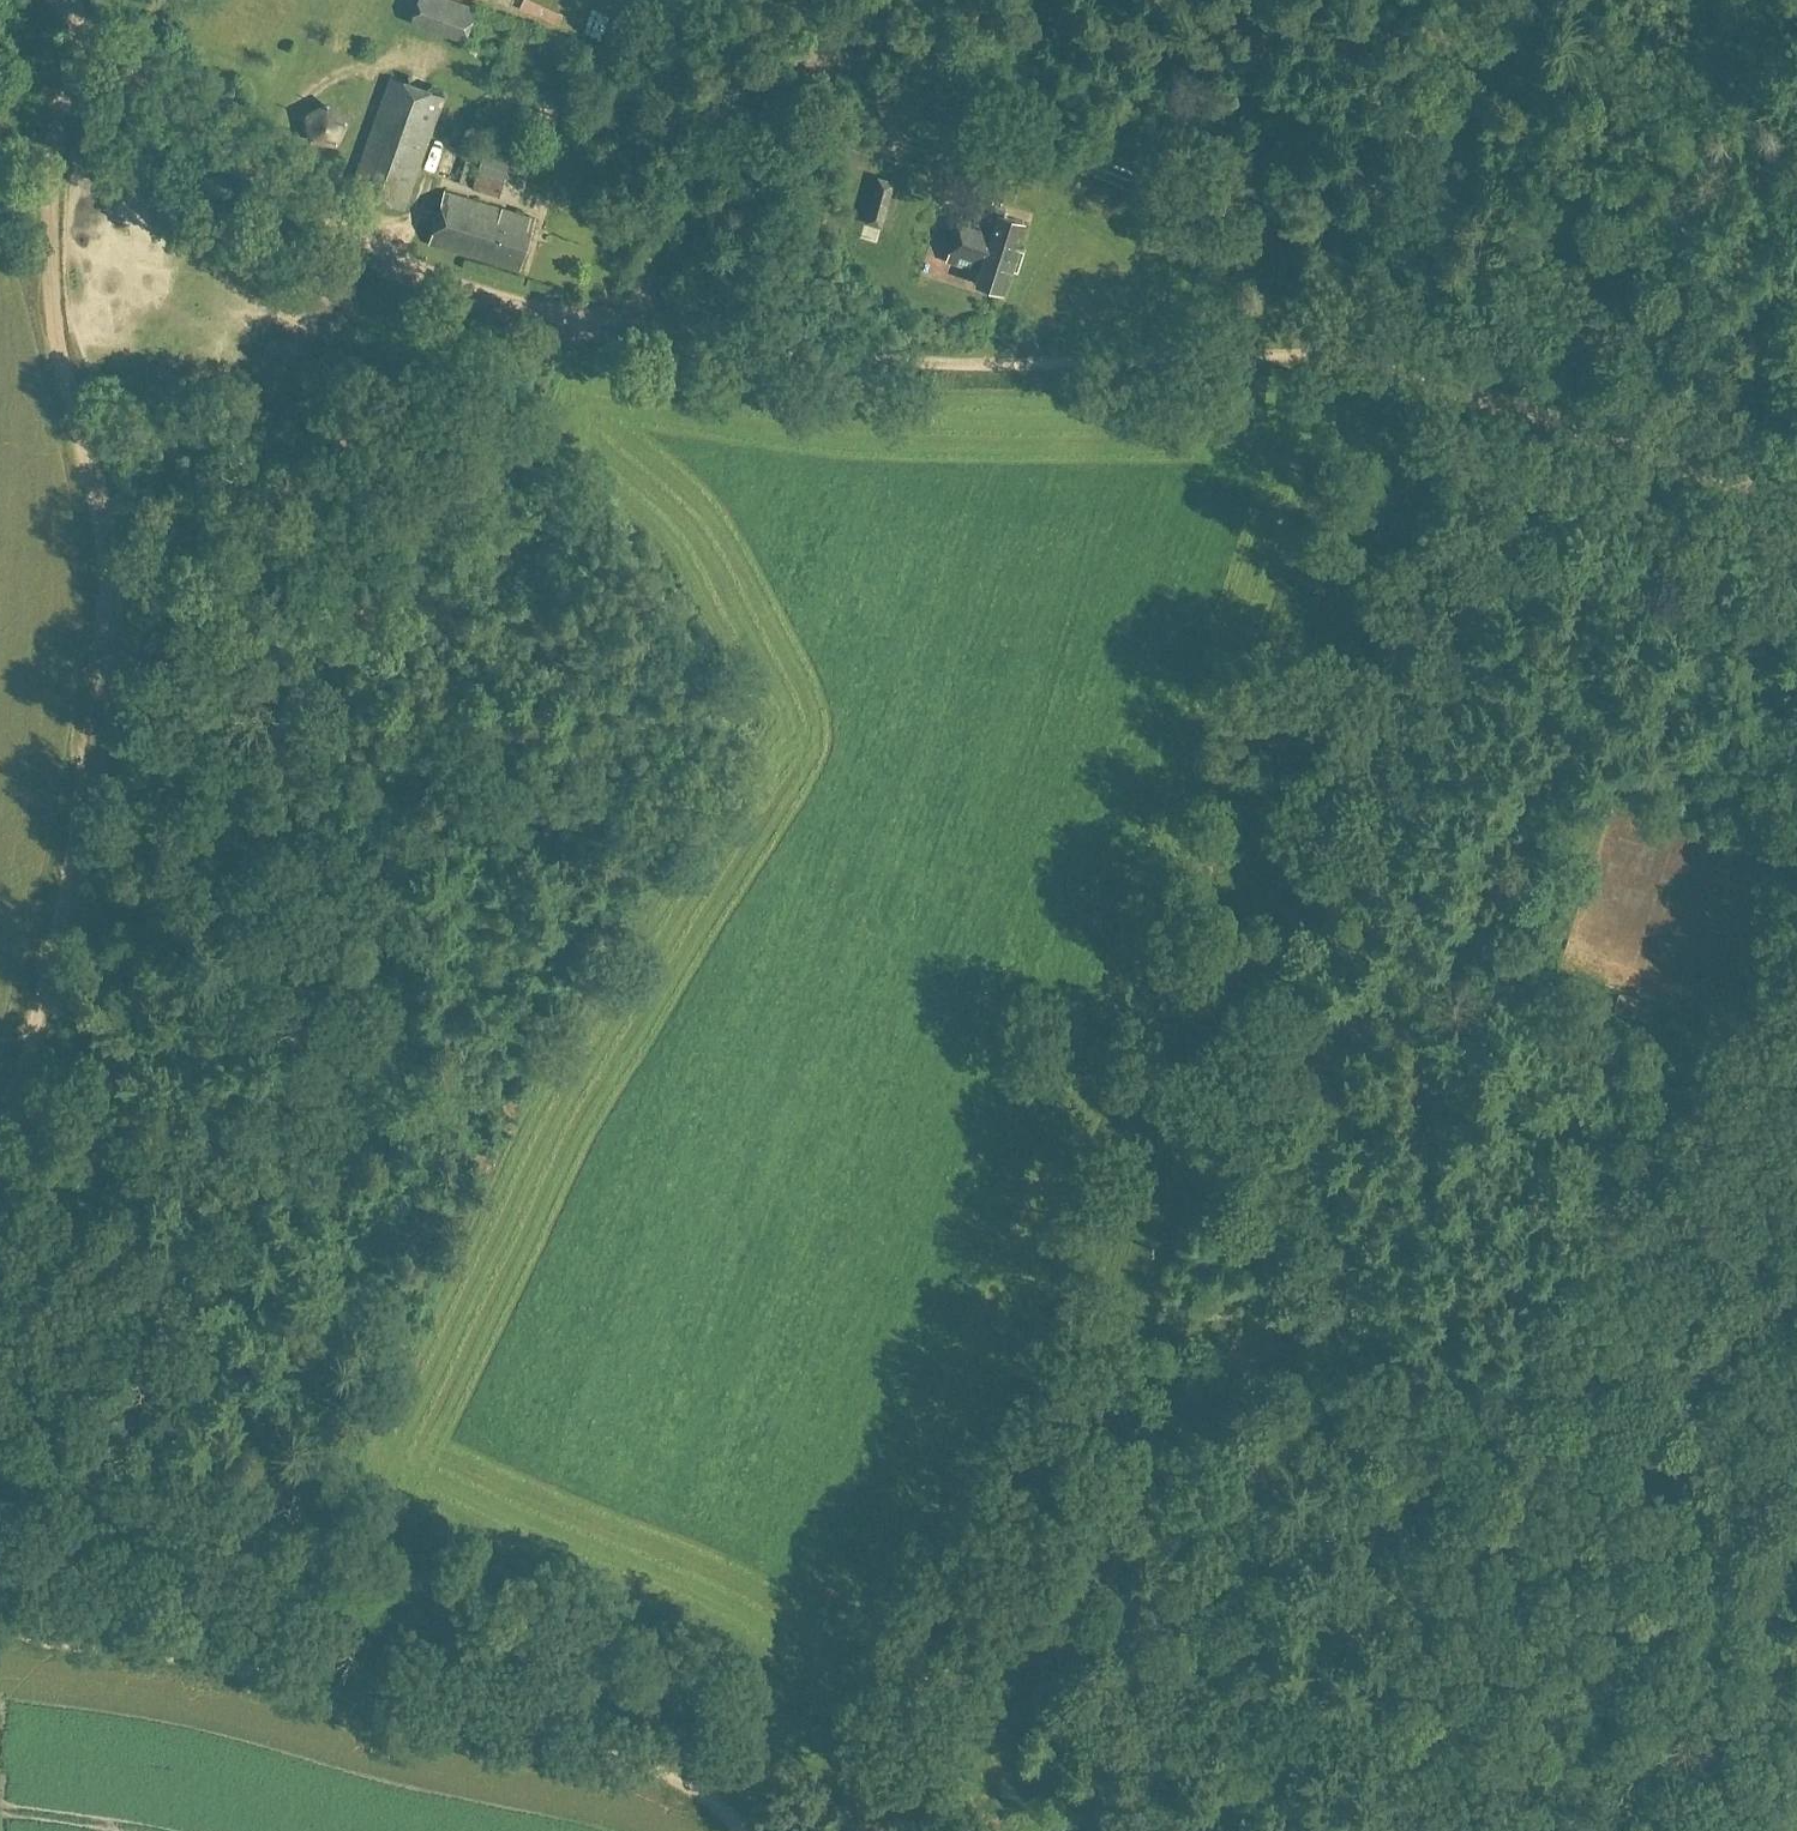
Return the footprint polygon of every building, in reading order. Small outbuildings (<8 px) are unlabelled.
[(391,79),(351,189),(405,209),(445,98),(391,79)] [(316,120),(330,148),(356,136),(342,107),(316,120)] [(472,190),(500,198),(505,182),(478,174),(472,190)] [(864,224),(882,229),(896,183),(878,177),(864,224)] [(429,243),(521,272),(537,220),(445,191),(429,243)] [(947,261),(979,271),(980,272),(976,283),(1002,292),(1025,221),(999,213),(1001,206),(980,199),(974,219),(962,215),(947,261)] [(210,465),(219,457),(214,451),(205,460),(210,465)]
